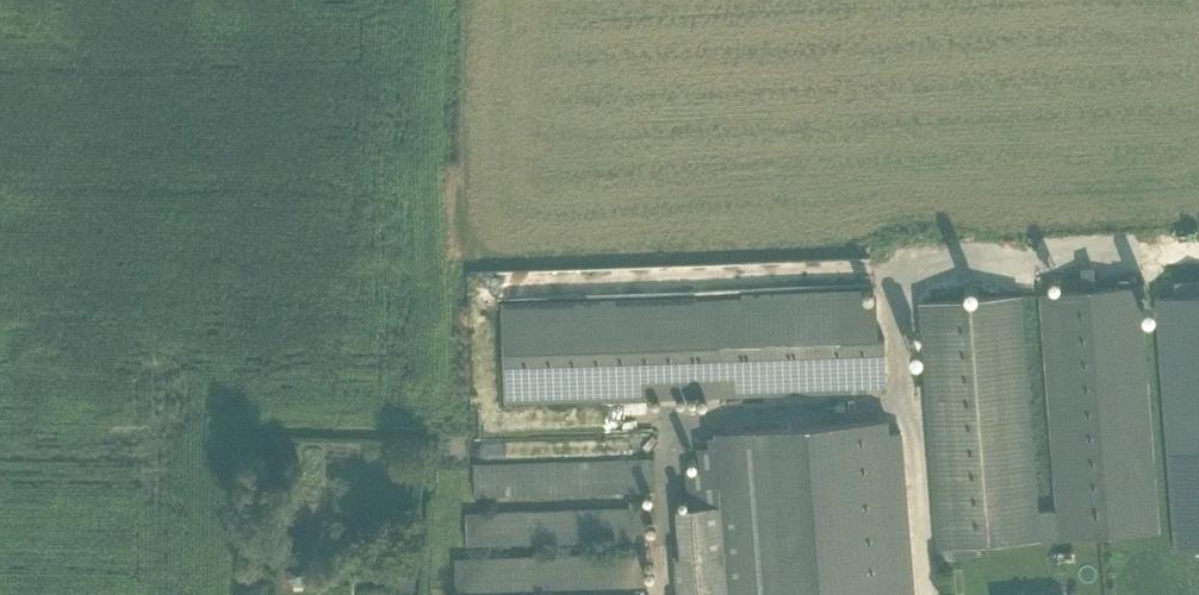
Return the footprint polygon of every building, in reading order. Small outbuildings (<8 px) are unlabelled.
[(1141,286),(1039,293),(1055,506),(1051,506),(1051,512),(1036,513),(1039,540),(1158,531),(1141,286)] [(503,403),(886,388),(884,337),(877,337),(875,300),(863,300),(862,288),(741,291),(741,297),(695,297),(695,294),(501,301),(503,403)] [(1020,294),(919,301),(937,547),(1039,540),(1036,513),(1020,294)] [(901,430),(889,431),(888,420),(729,431),(731,465),(706,467),(708,506),(675,508),(679,556),(673,557),(676,594),(913,594),(901,430)] [(655,490),(654,457),(473,463),(473,496),(655,490)] [(648,540),(646,501),(623,501),(623,507),(465,513),(466,545),(648,540)] [(397,588),(414,588),(417,555),(372,553),(372,581),(394,581),(394,579),(397,579),(397,588)] [(645,587),(644,553),(455,557),(456,590),(645,587)]
